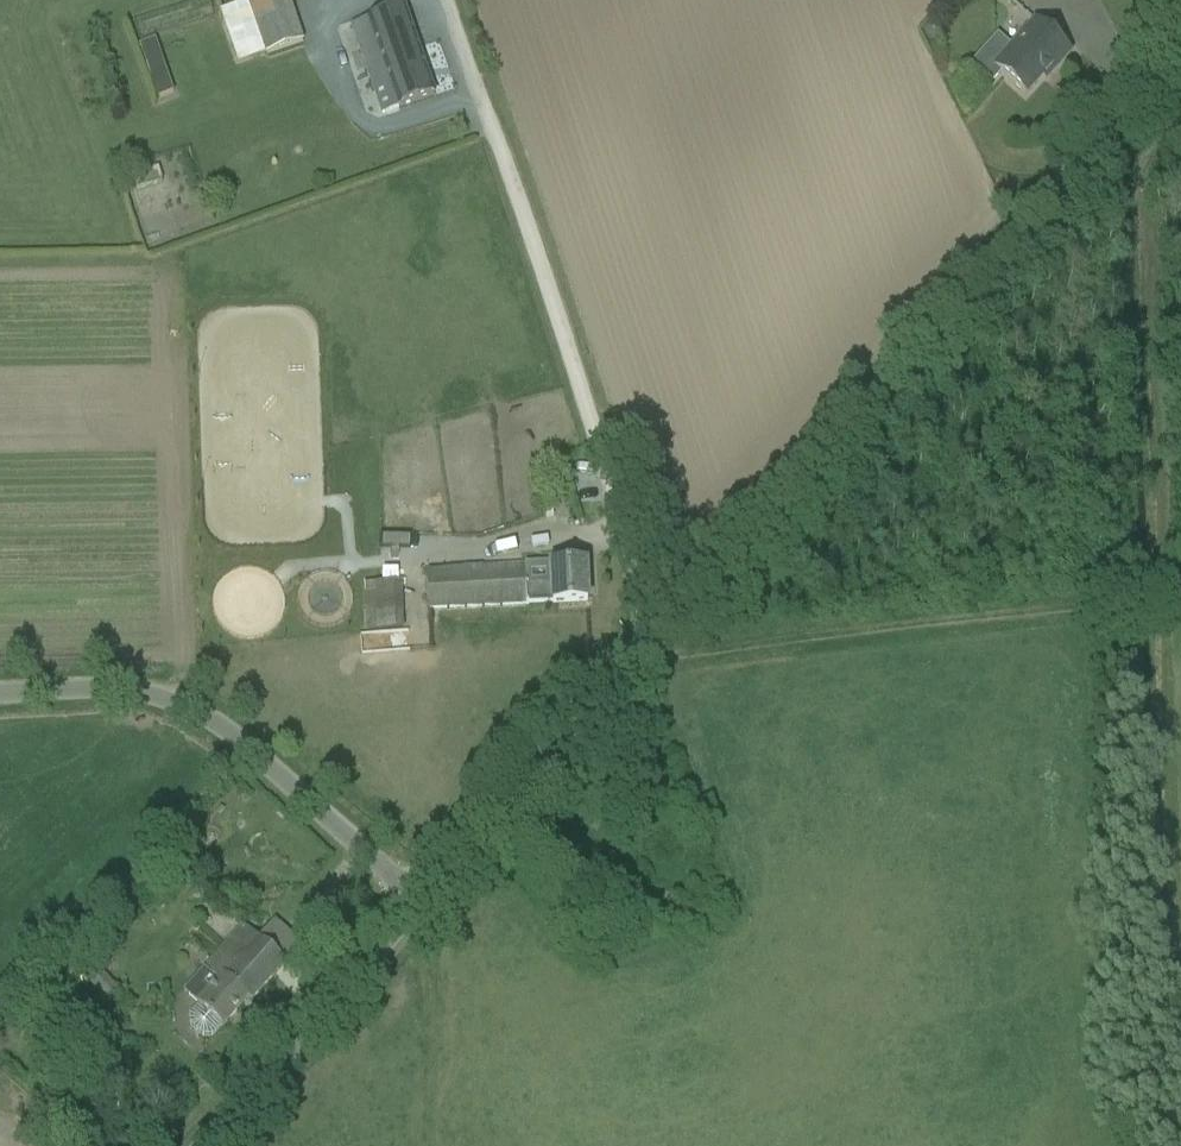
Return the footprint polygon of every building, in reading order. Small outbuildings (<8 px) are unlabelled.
[(303,43),(289,0),(253,0),(246,2),(266,54),(267,57),(303,43)] [(266,54),(246,2),(220,11),(238,64),(266,54)] [(434,97),(404,9),(351,28),(372,90),(388,84),(396,110),(434,97)] [(1011,49),(997,37),(970,68),(990,86),(1001,74),(1025,97),(1042,79),(1045,82),(1070,54),(1035,22),(1011,49)] [(143,59),(159,54),(155,41),(139,47),(143,59)] [(135,191),(162,183),(158,169),(131,177),(135,191)] [(587,603),(585,565),(551,566),(551,584),(525,585),(525,566),(428,572),(429,609),(552,604),(552,605),(587,603)] [(365,584),(365,594),(367,633),(404,631),(402,583),(375,584),(365,584)] [(251,1003),(286,964),(243,926),(204,970),(216,981),(195,1004),(198,1007),(189,1017),(189,1027),(202,1039),(213,1038),(222,1028),(223,1029),(248,1000),(251,1003)] [(118,1019),(133,1006),(103,973),(89,986),(118,1019)]
